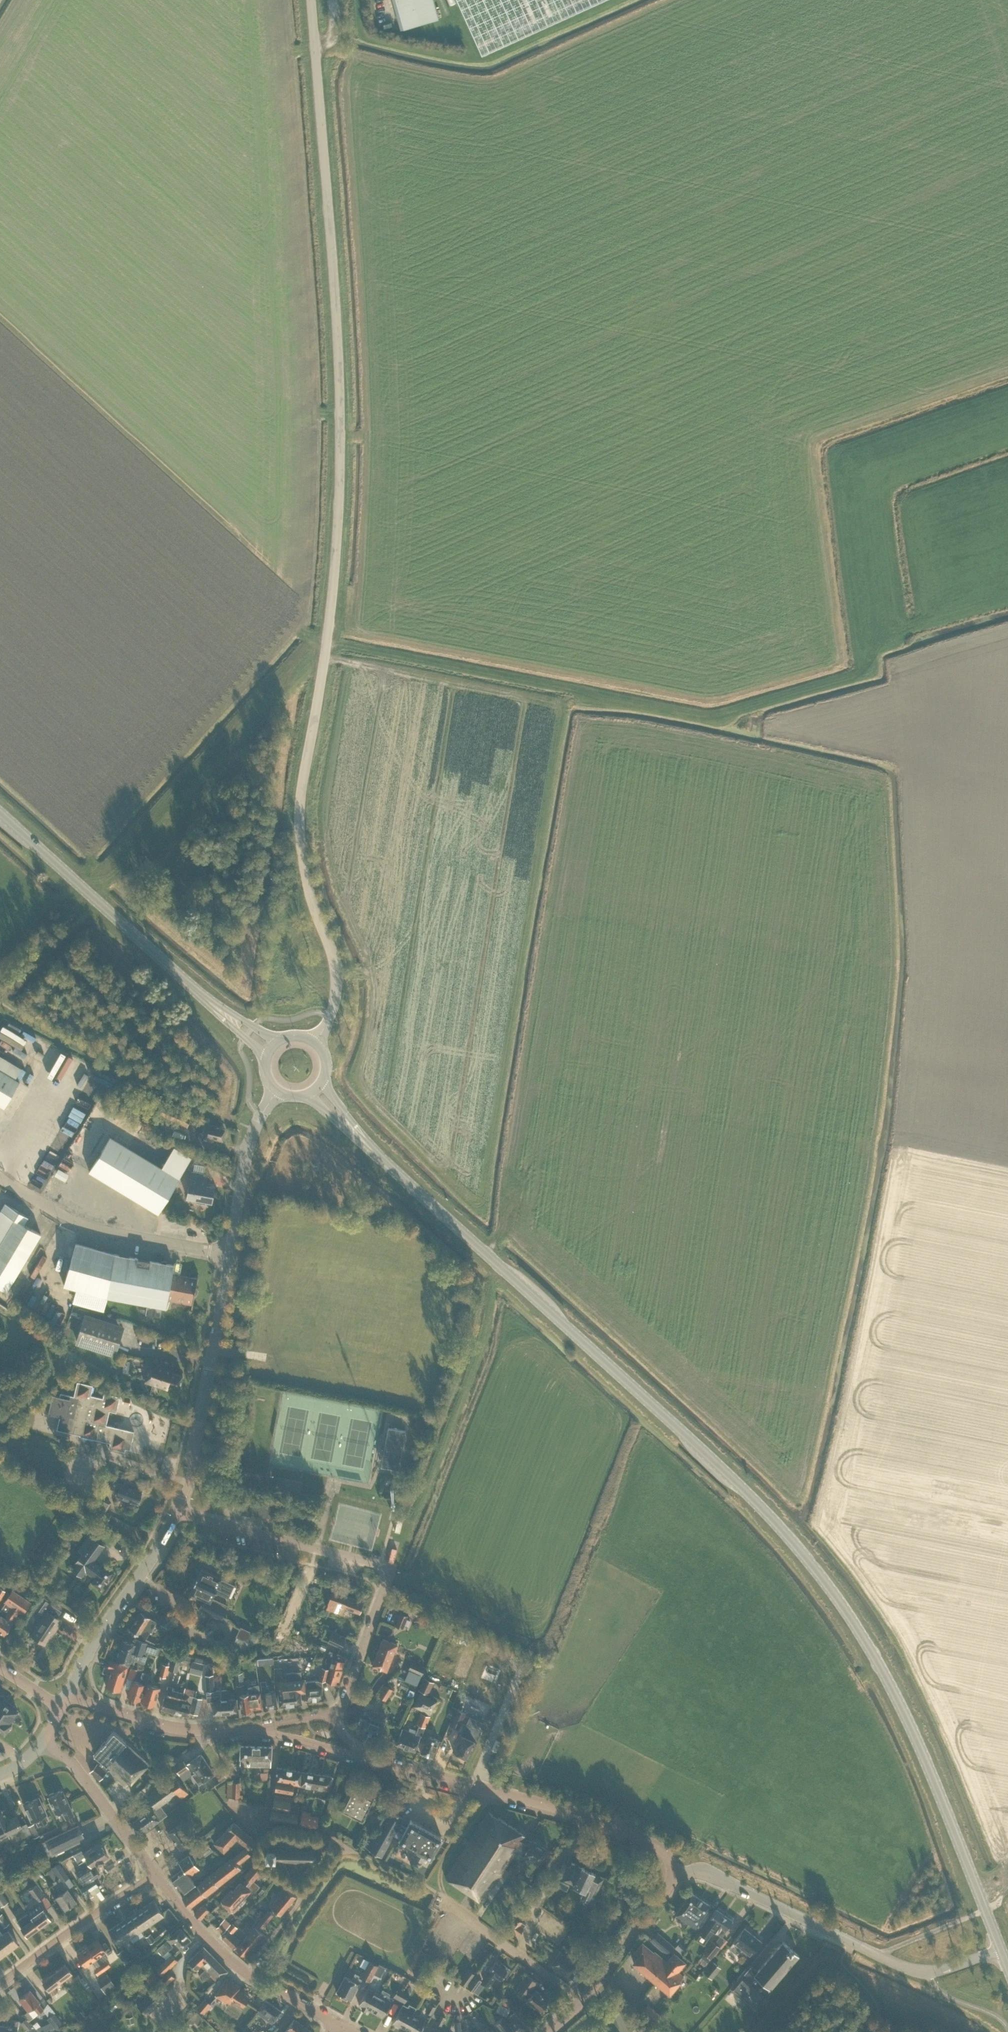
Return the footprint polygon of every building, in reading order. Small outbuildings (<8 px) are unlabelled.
[(403,29),(438,19),(433,0),(395,0),(403,29)] [(481,54),(602,0),(457,0),(481,54)] [(4,1107),(19,1081),(0,1070),(0,1105),(4,1107)] [(158,1212),(179,1178),(191,1157),(174,1147),(162,1167),(110,1136),(90,1171),(158,1212)] [(65,1179),(69,1173),(59,1168),(56,1174),(65,1179)] [(191,1171),(187,1197),(197,1199),(197,1201),(205,1202),(205,1200),(212,1201),(215,1185),(202,1183),(204,1173),(191,1171)] [(6,1203),(0,1214),(0,1286),(7,1291),(41,1233),(25,1224),(29,1217),(6,1203)] [(166,1308),(167,1299),(192,1303),(191,1308),(192,1308),(199,1273),(198,1273),(197,1278),(172,1273),(174,1264),(115,1253),(76,1243),(64,1286),(107,1297),(148,1304),(146,1314),(161,1317),(163,1307),(166,1308)] [(69,1307),(71,1302),(69,1301),(60,1321),(65,1324),(72,1308),(69,1307)] [(86,1313),(84,1320),(77,1342),(114,1354),(123,1325),(86,1313)] [(145,1382),(168,1390),(169,1387),(179,1389),(183,1375),(172,1372),(173,1368),(152,1361),(145,1382)] [(120,1396),(104,1392),(103,1398),(90,1395),(93,1385),(77,1382),(74,1395),(60,1392),(60,1395),(53,1394),(48,1413),(60,1416),(57,1430),(67,1432),(81,1435),(81,1436),(110,1442),(109,1447),(125,1451),(126,1448),(130,1449),(134,1431),(106,1424),(109,1410),(116,1412),(120,1396)] [(388,1427),(386,1439),(385,1442),(390,1443),(387,1461),(395,1462),(399,1463),(406,1430),(388,1427)] [(117,1496),(138,1503),(143,1491),(134,1487),(135,1483),(125,1480),(123,1484),(111,1480),(109,1488),(118,1492),(117,1496)] [(90,1515),(106,1523),(111,1513),(106,1510),(111,1502),(104,1498),(99,1506),(96,1505),(90,1515)] [(225,1532),(222,1536),(233,1541),(235,1537),(225,1532)] [(92,1582),(102,1589),(114,1571),(105,1565),(103,1567),(93,1561),(103,1546),(93,1539),(72,1568),(82,1576),(85,1571),(95,1578),(92,1582)] [(202,1569),(191,1593),(204,1598),(199,1608),(221,1618),(228,1605),(212,1597),(215,1591),(229,1597),(234,1584),(202,1569)] [(5,1634),(12,1622),(19,1611),(23,1614),(31,1602),(12,1590),(4,1601),(5,1602),(0,1610),(0,1631),(5,1634)] [(344,1608),(360,1614),(364,1602),(333,1590),(326,1608),(342,1614),(344,1608)] [(32,1635),(45,1643),(52,1632),(53,1633),(62,1620),(55,1616),(59,1609),(46,1601),(39,1611),(45,1615),(32,1635)] [(154,1645),(156,1640),(147,1636),(156,1621),(141,1612),(130,1629),(145,1639),(144,1640),(154,1645)] [(395,1625),(403,1628),(408,1616),(400,1612),(395,1625)] [(165,1617),(163,1620),(159,1626),(166,1630),(169,1625),(173,1628),(175,1623),(165,1617)] [(236,1636),(249,1642),(254,1632),(241,1626),(236,1636)] [(274,1642),(281,1646),(287,1634),(279,1630),(274,1642)] [(341,1648),(345,1639),(331,1633),(327,1641),(341,1648)] [(383,1638),(372,1665),(387,1671),(397,1644),(383,1638)] [(146,1643),(136,1639),(135,1644),(124,1640),(117,1660),(133,1665),(135,1660),(144,1663),(148,1652),(156,1654),(158,1647),(146,1643)] [(331,1668),(327,1680),(326,1681),(335,1683),(336,1680),(339,1681),(342,1669),(341,1669),(345,1656),(329,1650),(327,1656),(331,1657),(330,1661),(331,1661),(329,1668),(331,1668)] [(169,1669),(177,1672),(180,1664),(183,1665),(182,1668),(188,1669),(191,1656),(182,1654),(181,1658),(173,1656),(169,1669)] [(192,1660),(190,1667),(202,1670),(204,1663),(192,1660)] [(106,1685),(120,1691),(129,1667),(112,1661),(109,1667),(112,1668),(106,1685)] [(408,1670),(422,1676),(426,1667),(412,1661),(408,1670)] [(159,1675),(166,1677),(169,1665),(163,1663),(159,1675)] [(329,1668),(322,1666),(318,1680),(322,1680),(326,1680),(329,1668)] [(128,1676),(134,1679),(137,1669),(131,1667),(128,1676)] [(280,1706),(302,1703),(301,1692),(306,1692),(305,1681),(305,1679),(302,1679),(301,1671),(285,1672),(286,1681),(277,1682),(280,1706)] [(145,1684),(146,1684),(149,1674),(143,1672),(139,1682),(133,1680),(128,1696),(140,1700),(145,1684)] [(214,1674),(205,1674),(207,1691),(207,1701),(213,1700),(214,1715),(238,1713),(237,1698),(229,1699),(228,1689),(215,1690),(214,1674)] [(418,1689),(429,1694),(434,1681),(424,1677),(418,1689)] [(268,1708),(277,1706),(275,1690),(267,1691),(266,1680),(260,1681),(264,1709),(268,1708)] [(323,1699),(322,1680),(318,1680),(305,1681),(306,1692),(307,1700),(323,1699)] [(141,1701),(154,1705),(160,1687),(151,1684),(151,1682),(148,1681),(141,1701)] [(379,1695),(385,1699),(392,1689),(385,1684),(379,1695)] [(161,1708),(179,1713),(184,1693),(174,1690),(175,1687),(173,1687),(173,1686),(168,1685),(161,1708)] [(248,1688),(249,1693),(239,1694),(242,1712),(244,1712),(245,1714),(249,1714),(250,1712),(252,1711),(251,1710),(261,1708),(259,1686),(248,1688)] [(453,1705),(459,1708),(465,1694),(459,1691),(453,1705)] [(201,1697),(184,1693),(179,1713),(188,1715),(189,1711),(197,1713),(201,1697)] [(10,1721),(18,1710),(17,1709),(15,1705),(10,1705),(4,1701),(6,1698),(4,1694),(0,1694),(0,1714),(10,1721)] [(423,1712),(428,1714),(429,1712),(430,1713),(435,1701),(420,1694),(415,1705),(424,1710),(423,1712)] [(450,1725),(458,1728),(465,1712),(457,1708),(450,1725)] [(384,1726),(382,1725),(386,1716),(369,1710),(366,1719),(363,1718),(359,1730),(380,1737),(384,1726)] [(416,1723),(426,1727),(430,1716),(421,1712),(416,1723)] [(10,1721),(0,1714),(0,1730),(5,1733),(6,1731),(10,1729),(11,1724),(12,1722),(10,1721)] [(460,1756),(465,1758),(468,1750),(472,1751),(480,1731),(465,1724),(461,1734),(459,1734),(457,1739),(458,1739),(453,1751),(460,1754),(460,1756)] [(396,1743),(415,1750),(421,1735),(424,1728),(419,1726),(416,1733),(402,1728),(396,1743)] [(420,1752),(432,1756),(439,1739),(429,1736),(431,1730),(425,1727),(421,1741),(424,1742),(420,1752)] [(97,1763),(91,1771),(100,1779),(106,1771),(103,1768),(104,1766),(128,1787),(150,1763),(126,1742),(126,1741),(114,1730),(94,1753),(103,1761),(99,1765),(97,1763)] [(272,1746),(241,1745),(240,1765),(270,1766),(270,1759),(271,1759),(272,1746)] [(214,1774),(201,1753),(187,1763),(193,1772),(192,1773),(199,1784),(214,1774)] [(176,1766),(181,1774),(189,1768),(183,1760),(176,1766)] [(159,1761),(154,1766),(161,1772),(166,1767),(159,1761)] [(300,1785),(301,1771),(277,1767),(275,1790),(292,1792),(293,1784),(300,1785)] [(314,1787),(316,1774),(316,1773),(301,1771),(300,1785),(314,1787)] [(314,1787),(328,1789),(332,1776),(316,1773),(316,1774),(314,1787)] [(155,1805),(133,1821),(142,1832),(167,1813),(160,1804),(177,1792),(181,1797),(188,1792),(176,1775),(148,1795),(155,1805)] [(227,1797),(239,1797),(239,1781),(233,1781),(233,1782),(228,1782),(227,1797)] [(374,1797),(351,1786),(340,1808),(362,1820),(374,1797)] [(62,1789),(48,1796),(56,1812),(62,1809),(66,1818),(74,1814),(62,1789)] [(270,1819),(296,1824),(299,1807),(290,1805),(291,1797),(274,1794),(272,1807),(270,1819)] [(317,1809),(320,1798),(315,1796),(312,1807),(317,1809)] [(36,1821),(38,1820),(40,1825),(47,1821),(44,1815),(46,1813),(38,1797),(30,1801),(28,1800),(25,1801),(25,1803),(24,1804),(32,1820),(35,1818),(36,1821)] [(317,1809),(322,1811),(325,1799),(320,1798),(317,1809)] [(21,1826),(17,1817),(10,1820),(9,1817),(8,1817),(4,1809),(0,1810),(0,1837),(13,1830),(17,1838),(24,1835),(31,1832),(27,1823),(21,1826)] [(302,1810),(299,1824),(317,1828),(319,1816),(310,1815),(311,1812),(302,1810)] [(369,1849),(381,1856),(404,1816),(391,1810),(376,1838),(370,1835),(364,1846),(369,1849)] [(525,1837),(526,1836),(489,1812),(445,1878),(482,1902),(515,1852),(522,1856),(522,1855),(538,1865),(547,1850),(532,1840),(531,1841),(525,1837)] [(442,1837),(410,1819),(399,1839),(418,1851),(411,1862),(419,1867),(425,1856),(424,1856),(425,1854),(430,1857),(442,1837)] [(237,1838),(234,1836),(241,1828),(234,1822),(222,1835),(232,1843),(237,1838)] [(40,1835),(34,1823),(28,1826),(34,1837),(40,1835)] [(78,1824),(46,1840),(53,1854),(85,1839),(78,1824)] [(179,1824),(168,1833),(181,1849),(192,1841),(179,1824)] [(237,1838),(249,1849),(256,1841),(241,1828),(234,1836),(237,1838)] [(224,1853),(232,1843),(222,1835),(214,1844),(224,1853)] [(211,1848),(210,1846),(206,1842),(198,1847),(203,1854),(211,1848)] [(266,1860),(315,1861),(320,1856),(321,1849),(316,1844),(267,1842),(267,1847),(266,1847),(266,1855),(266,1860)] [(76,1873),(83,1884),(99,1874),(96,1869),(95,1869),(94,1867),(104,1860),(103,1859),(108,1856),(104,1850),(105,1848),(103,1844),(100,1844),(84,1854),(87,1859),(80,1863),(83,1868),(76,1873)] [(245,1848),(241,1851),(246,1857),(250,1854),(245,1848)] [(241,1861),(246,1857),(241,1851),(237,1854),(241,1861)] [(238,1864),(241,1861),(237,1854),(233,1857),(238,1864)] [(184,1894),(196,1885),(189,1876),(199,1869),(189,1855),(179,1862),(183,1868),(171,1877),(184,1894)] [(70,1867),(76,1864),(72,1857),(66,1861),(70,1867)] [(233,1857),(209,1876),(217,1886),(241,1867),(238,1864),(233,1857)] [(52,1881),(60,1893),(56,1896),(65,1909),(76,1901),(62,1881),(69,1876),(59,1862),(52,1867),(59,1877),(52,1881)] [(581,1897),(591,1902),(603,1877),(594,1873),(594,1872),(582,1866),(581,1867),(572,1862),(570,1866),(563,1863),(557,1875),(573,1883),(585,1889),(581,1897)] [(245,1876),(247,1878),(243,1882),(254,1892),(259,1886),(253,1881),(262,1869),(256,1863),(245,1876)] [(27,1884),(31,1881),(27,1875),(22,1879),(27,1884)] [(205,1895),(217,1886),(209,1876),(197,1885),(205,1895)] [(553,1882),(544,1876),(528,1899),(537,1905),(553,1882)] [(569,1885),(558,1880),(556,1885),(567,1890),(569,1885)] [(231,1889),(221,1901),(233,1913),(240,1906),(238,1904),(250,1891),(241,1883),(233,1890),(231,1889)] [(45,1895),(37,1884),(29,1889),(38,1900),(45,1895)] [(182,1897),(189,1906),(204,1895),(197,1885),(182,1897)] [(270,1907),(280,1915),(296,1896),(284,1886),(277,1895),(278,1897),(270,1907)] [(1,1906),(9,1901),(0,1889),(0,1904),(1,1906)] [(704,1922),(712,1911),(708,1909),(710,1905),(691,1892),(681,1907),(676,1915),(695,1927),(697,1926),(700,1928),(704,1922)] [(154,1900),(142,1908),(153,1923),(164,1915),(154,1900)] [(26,1910),(28,1912),(39,1927),(50,1918),(44,1909),(45,1908),(39,1901),(32,1906),(26,1910)] [(210,1910),(204,1904),(199,1908),(205,1914),(210,1910)] [(135,1912),(131,1915),(141,1931),(153,1923),(142,1908),(139,1910),(137,1907),(133,1910),(135,1912)] [(194,1913),(200,1919),(205,1914),(199,1908),(194,1913)] [(253,1909),(249,1913),(255,1918),(259,1914),(253,1909)] [(732,1920),(715,1909),(705,1925),(706,1925),(700,1934),(707,1939),(713,1930),(720,1934),(722,1935),(732,1920)] [(268,1910),(263,1916),(268,1921),(273,1914),(268,1910)] [(27,1935),(39,1927),(28,1912),(17,1921),(27,1935)] [(4,1927),(10,1923),(2,1913),(0,1914),(0,1922),(4,1927)] [(124,1920),(120,1923),(130,1939),(141,1931),(131,1915),(127,1918),(125,1915),(122,1917),(124,1920)] [(268,1921),(263,1916),(257,1923),(263,1927),(268,1921)] [(508,1927),(519,1934),(523,1927),(526,1924),(522,1921),(515,1916),(508,1927)] [(237,1917),(234,1921),(240,1926),(243,1922),(237,1917)] [(221,1921),(216,1926),(222,1932),(227,1927),(221,1921)] [(232,1922),(227,1927),(232,1932),(237,1927),(232,1922)] [(119,1946),(130,1939),(120,1923),(108,1930),(119,1946)] [(165,1925),(158,1930),(162,1934),(168,1929),(165,1925)] [(236,1948),(245,1955),(251,1948),(252,1948),(264,1934),(255,1926),(236,1948)] [(157,1949),(166,1959),(156,1969),(162,1975),(178,1960),(168,1950),(174,1945),(179,1950),(191,1939),(180,1927),(157,1949)] [(761,1941),(744,1928),(733,1942),(749,1955),(761,1941)] [(7,1950),(18,1942),(8,1930),(3,1934),(0,1930),(0,1940),(7,1950)] [(233,1947),(239,1940),(228,1930),(222,1937),(233,1947)] [(651,1939),(666,1952),(673,1945),(657,1931),(651,1939)] [(150,1933),(146,1936),(150,1942),(155,1939),(150,1933)] [(722,1935),(720,1934),(714,1942),(720,1947),(721,1947),(727,1939),(722,1935)] [(98,1939),(87,1946),(96,1958),(107,1951),(98,1939)] [(702,1952),(710,1958),(720,1947),(714,1942),(712,1940),(702,1952)] [(675,1947),(681,1952),(686,1946),(680,1941),(675,1947)] [(789,1946),(783,1941),(757,1971),(751,1966),(743,1976),(741,1976),(731,1988),(756,2010),(772,1991),(770,1989),(799,1954),(793,1949),(789,1946)] [(666,1963),(654,1952),(653,1952),(642,1943),(635,1951),(639,1956),(633,1963),(669,1993),(683,1977),(677,1972),(685,1963),(674,1954),(666,1963)] [(85,1966),(96,1958),(87,1946),(77,1954),(85,1966)] [(201,1964),(205,1969),(200,1974),(205,1980),(211,1974),(217,1980),(227,1970),(203,1946),(189,1961),(196,1968),(201,1964)] [(131,1959),(124,1949),(118,1953),(125,1963),(131,1959)] [(560,1951),(551,1964),(568,1976),(573,1969),(585,1977),(590,1969),(579,1960),(577,1963),(560,1951)] [(365,1968),(361,1977),(369,1981),(378,1965),(369,1960),(369,1961),(364,1958),(360,1966),(365,1968)] [(107,1960),(100,1965),(104,1970),(111,1965),(107,1960)] [(703,1972),(712,1979),(721,1967),(712,1960),(703,1972)] [(495,1961),(482,1980),(489,1985),(496,1975),(501,1978),(504,1973),(506,1974),(510,1969),(502,1963),(500,1964),(495,1961)] [(66,1964),(54,1972),(61,1981),(67,1976),(71,1981),(75,1977),(71,1973),(72,1972),(66,1964)] [(420,1964),(414,1974),(421,1978),(427,1968),(420,1964)] [(98,1974),(104,1970),(100,1965),(94,1969),(98,1974)] [(158,1980),(164,1986),(174,1976),(168,1970),(158,1980)] [(468,1970),(460,1980),(467,1985),(474,1974),(468,1970)] [(54,1986),(61,1981),(54,1972),(43,1981),(49,1990),(50,1989),(54,1994),(58,1991),(54,1986)] [(336,1992),(351,1999),(359,1984),(359,1983),(361,1979),(358,1977),(359,1975),(355,1972),(351,1979),(345,1976),(336,1992)] [(526,2001),(541,2011),(549,1999),(534,1989),(533,1991),(532,1990),(537,1982),(527,1974),(517,1987),(528,1995),(530,1996),(526,2001)] [(482,1980),(481,1979),(476,1975),(468,1986),(478,1993),(484,1985),(480,1982),(482,1980)] [(240,1986),(226,1978),(216,1995),(228,2003),(225,2008),(237,2016),(249,1997),(238,1990),(240,1986)] [(116,1986),(111,1979),(101,1986),(106,1993),(116,1986)] [(157,1985),(150,1991),(160,2002),(167,1995),(157,1985)] [(367,2008),(371,2010),(380,1994),(368,1987),(359,2004),(363,2006),(362,2008),(365,2011),(367,2008)] [(403,1990),(398,1987),(393,1996),(399,1999),(403,1990)] [(393,1998),(389,1995),(390,1993),(383,1989),(380,1994),(371,2010),(383,2017),(393,1998)] [(30,1990),(19,1998),(28,2010),(33,2007),(38,2013),(43,2009),(38,2003),(39,2002),(30,1990)] [(399,1999),(404,2002),(409,1993),(403,1990),(399,1999)] [(513,2001),(501,1995),(498,2002),(510,2007),(513,2001)] [(197,2007),(204,2013),(212,2004),(205,1998),(197,2007)] [(281,2010),(266,2000),(257,2012),(272,2023),(281,2010)] [(392,2022),(405,2029),(413,2012),(416,2007),(409,2003),(408,2006),(403,2003),(401,2006),(392,2022)] [(435,2007),(431,2005),(430,2004),(427,2011),(431,2014),(435,2007)] [(641,2013),(654,2023),(661,2014),(647,2004),(641,2013)] [(502,2030),(501,2031),(520,2031),(526,2027),(524,2024),(528,2021),(517,2009),(508,2017),(512,2022),(509,2024),(503,2017),(496,2023),(502,2030)] [(189,2019),(196,2027),(205,2018),(198,2010),(189,2019)] [(410,2031),(419,2031),(426,2019),(413,2012),(405,2029),(410,2031)] [(48,2018),(55,2028),(62,2022),(54,2013),(48,2018)] [(472,2016),(476,2021),(481,2017),(477,2013),(472,2016)] [(437,2022),(441,2025),(445,2017),(441,2014),(437,2022)] [(21,2022),(28,2030),(32,2026),(26,2018),(21,2022)] [(0,2025),(0,2031),(17,2031),(19,2020),(12,2019),(11,2026),(0,2024),(0,2025)] [(305,2027),(294,2019),(284,2031),(301,2031),(305,2027)]
